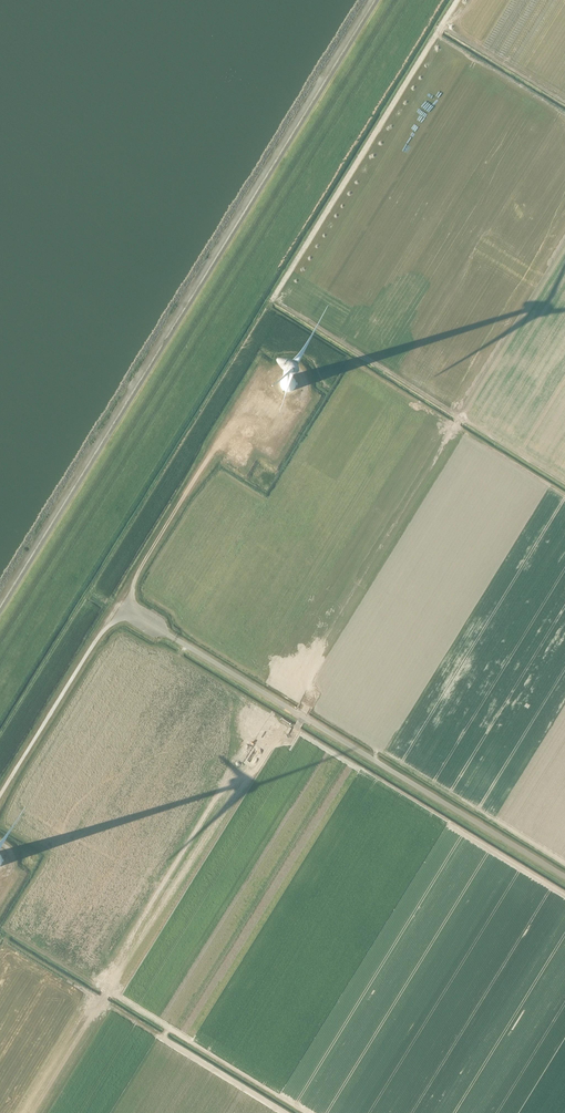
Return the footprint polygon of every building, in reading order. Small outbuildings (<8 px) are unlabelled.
[(279,382),(279,385),(279,387),(280,390),(282,392),(284,393),(287,394),(289,394),(292,393),(294,392),(296,390),(297,387),(297,385),(297,382),(296,380),(294,378),(292,376),(289,376),(287,376),(284,376),(282,378),(280,380),(279,382)]
